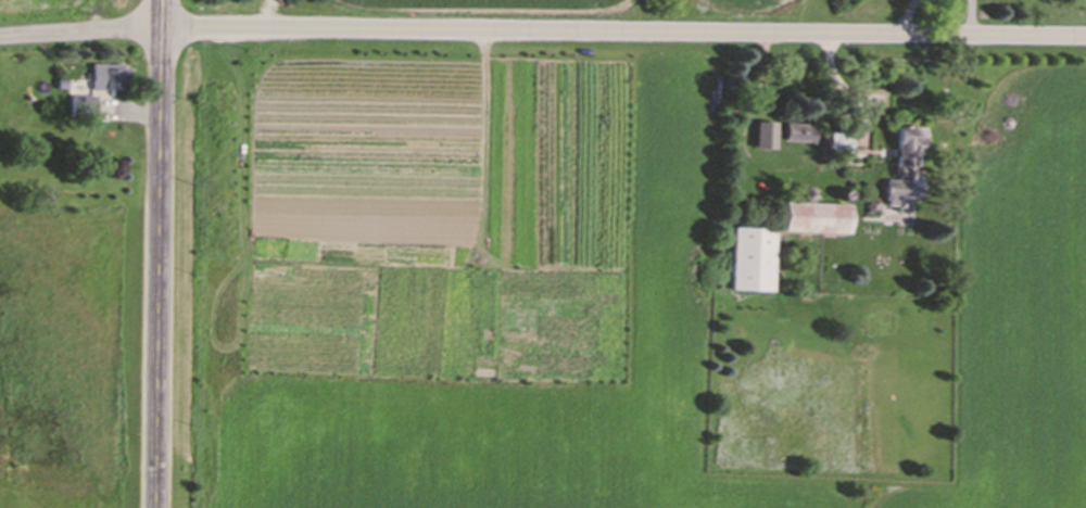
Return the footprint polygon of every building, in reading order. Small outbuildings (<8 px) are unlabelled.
[(93,66),(93,91),(129,91),(129,66),(93,66)] [(778,126),(761,126),(761,152),(778,152),(778,126)] [(819,127),(787,127),(786,144),(818,145),(819,127)] [(908,223),(908,203),(924,203),(925,130),(897,130),(896,183),(884,183),(884,204),(868,203),(867,222),(908,223)] [(852,158),(857,140),(833,135),(829,152),(852,158)] [(788,236),(854,237),(854,207),(788,206),(788,236)] [(733,293),(774,294),(776,232),(735,230),(733,293)]
